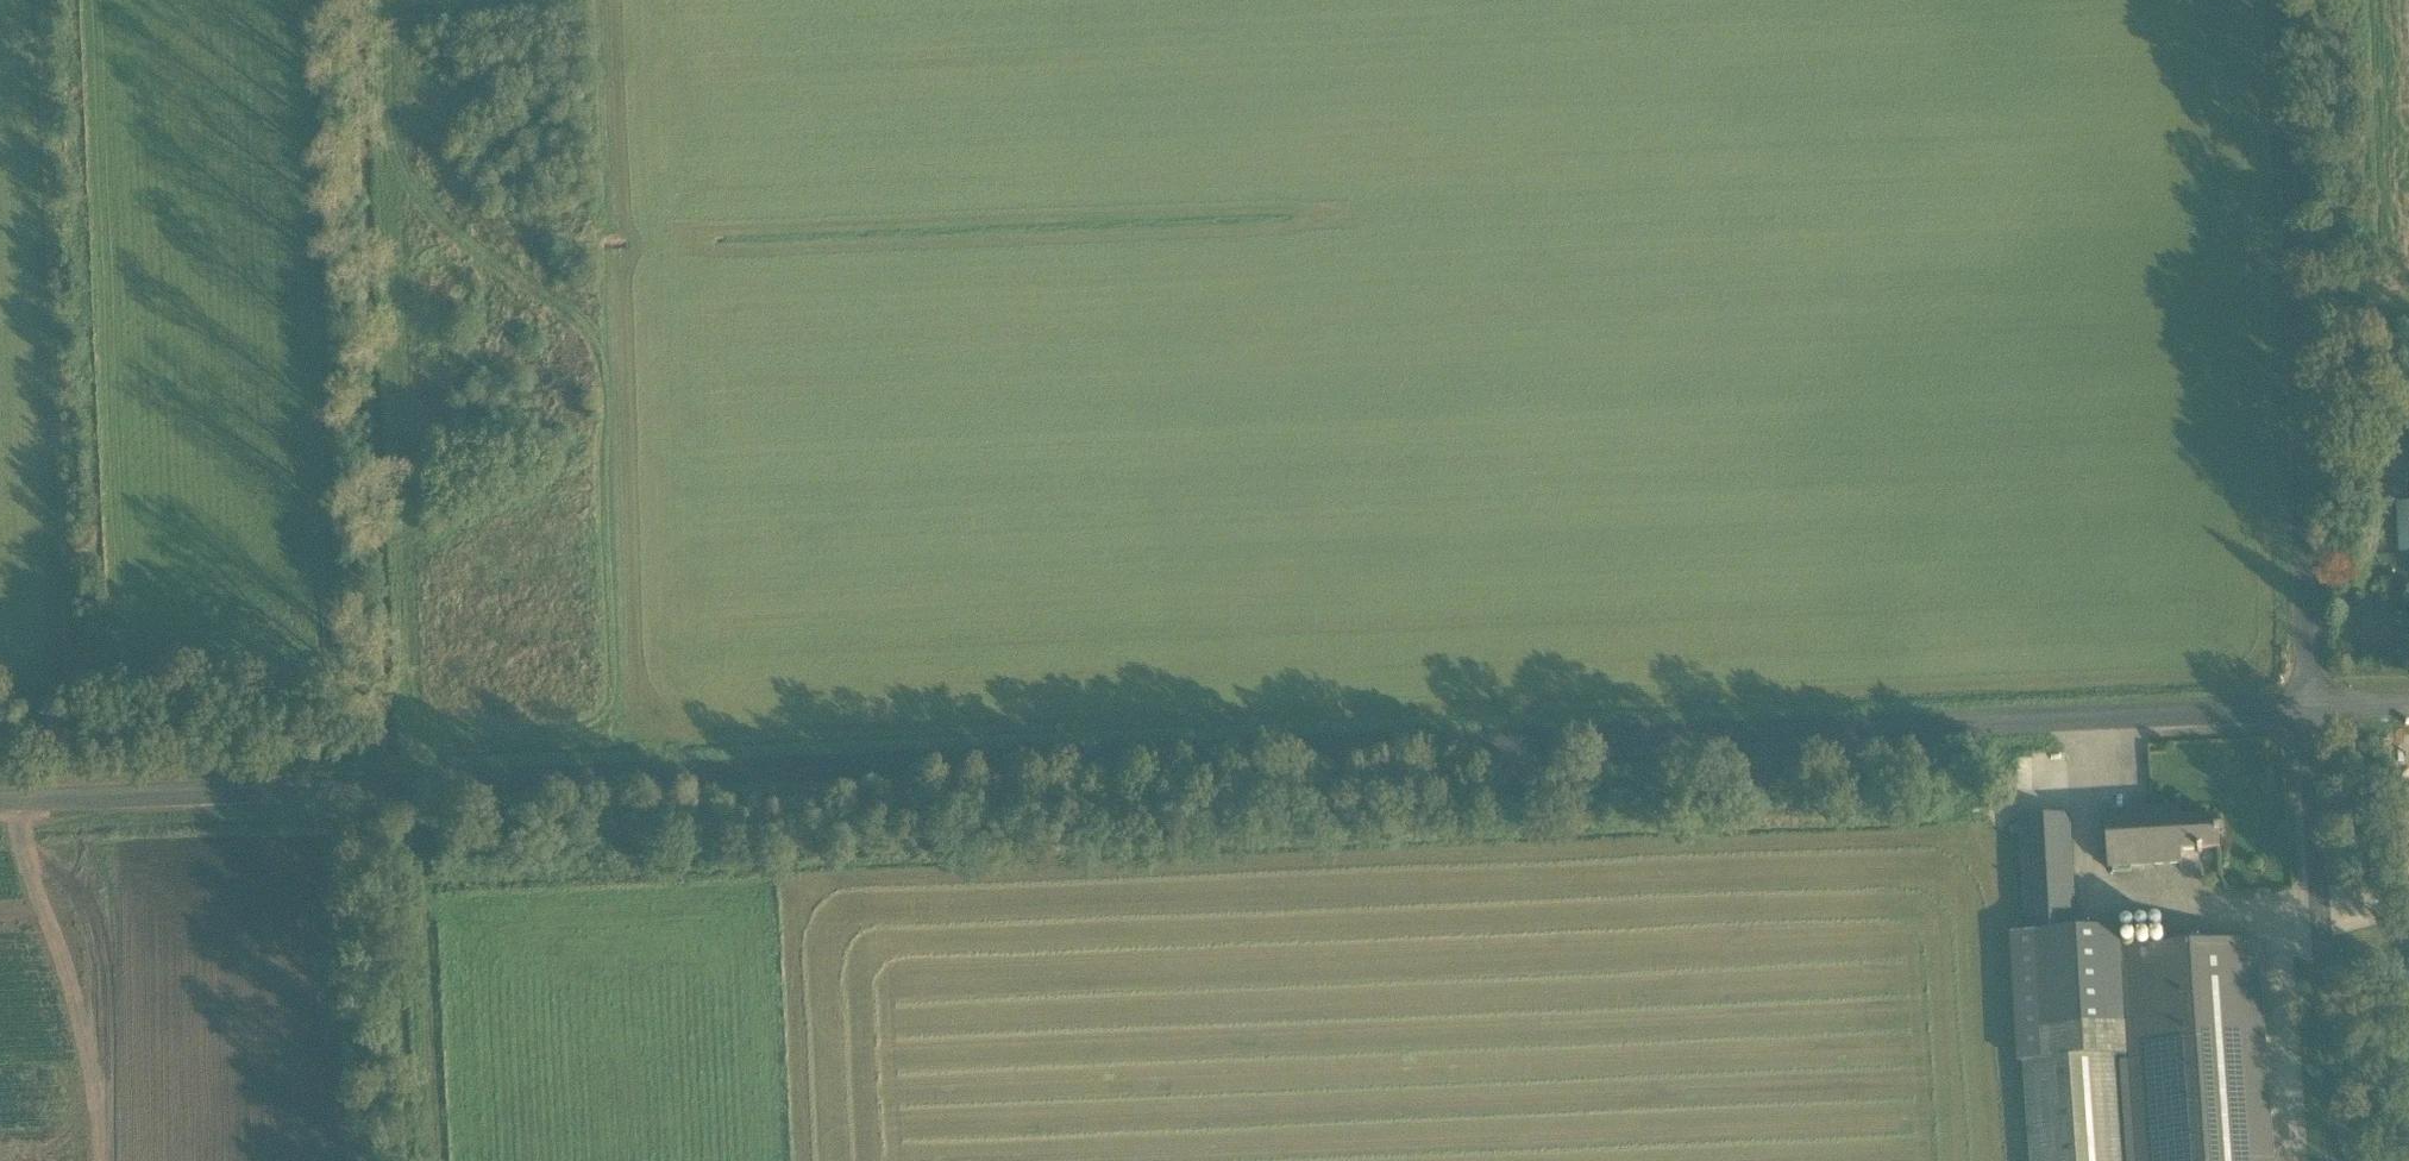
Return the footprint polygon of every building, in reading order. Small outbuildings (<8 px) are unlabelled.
[(2150,866),(2151,882),(2182,880),(2181,851),(2220,849),(2218,819),(2179,822),(2178,809),(2105,813),(2108,868),(2150,866)] [(2257,941),(2119,950),(2118,928),(2075,931),(2069,815),(2019,818),(2025,933),(2000,934),(2004,1011),(2018,1068),(2027,1160),(2273,1160),(2257,941)]
